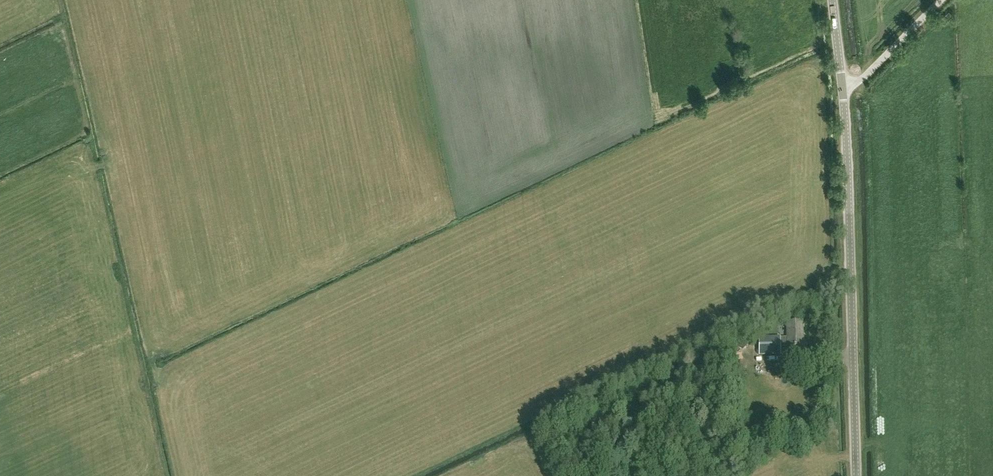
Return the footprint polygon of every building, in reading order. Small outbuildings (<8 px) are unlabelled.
[(787,347),(803,347),(802,322),(787,323),(787,339),(778,339),(778,338),(759,338),(760,355),(779,355),(779,346),(787,345),(787,347)] [(678,375),(682,372),(679,366),(666,372),(668,378),(678,373),(678,375)]
